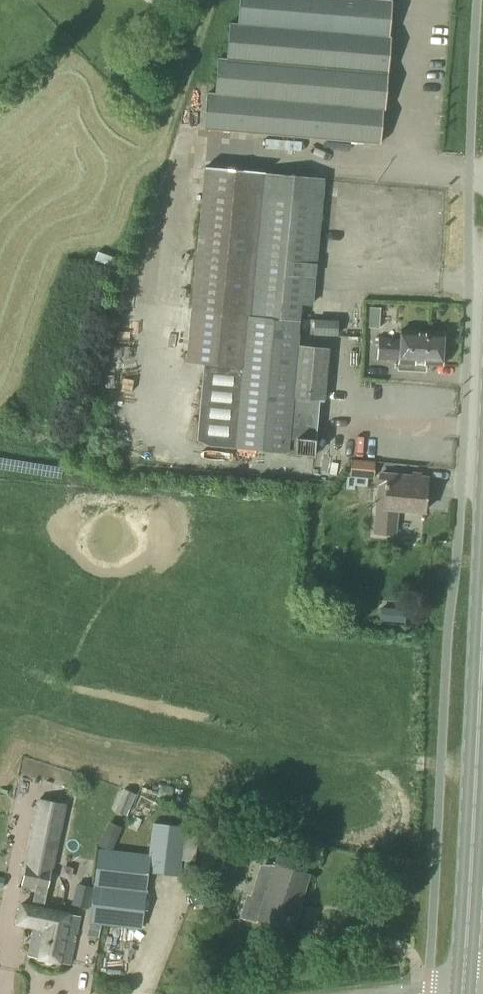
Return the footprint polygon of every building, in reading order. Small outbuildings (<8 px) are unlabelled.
[(390,2),(380,1),(380,0),(239,0),(237,25),(228,24),(225,60),(217,59),(214,96),(206,95),(204,129),(378,144),(381,110),(382,110),(390,2)] [(295,373),(298,340),(301,305),(310,306),(320,200),(261,194),(263,175),(204,169),(185,362),(204,364),(197,440),(208,445),(314,455),(322,375),(295,373)] [(379,328),(380,308),(369,308),(368,328),(379,328)] [(337,335),(338,322),(315,320),(314,334),(337,335)] [(442,368),(444,333),(399,331),(399,339),(377,338),(376,360),(398,361),(398,366),(442,368)] [(373,479),(375,461),(350,459),(348,477),(373,479)] [(422,513),(426,478),(379,473),(376,508),(373,535),(396,537),(398,510),(422,513)] [(405,609),(397,609),(396,622),(404,623),(405,609)] [(123,789),(114,812),(126,817),(136,794),(123,789)] [(43,909),(64,805),(39,800),(20,889),(34,892),(32,904),(19,901),(13,925),(33,929),(27,955),(37,957),(37,960),(58,965),(59,962),(69,964),(79,917),(43,909)] [(107,851),(111,851),(121,827),(108,821),(98,845),(107,849),(107,851)] [(92,897),(90,909),(89,923),(141,929),(148,874),(178,877),(184,827),(151,823),(148,855),(111,851),(107,851),(97,850),(93,886),(93,887),(92,897)] [(308,875),(273,864),(268,881),(256,877),(250,897),(262,901),(256,919),(290,933),(308,875)] [(80,895),(77,906),(89,909),(92,897),(93,887),(77,883),(74,894),(80,895)] [(192,905),(198,905),(200,900),(197,895),(192,895),(189,899),(192,905)] [(296,928),(303,948),(316,944),(310,924),(296,928)]
